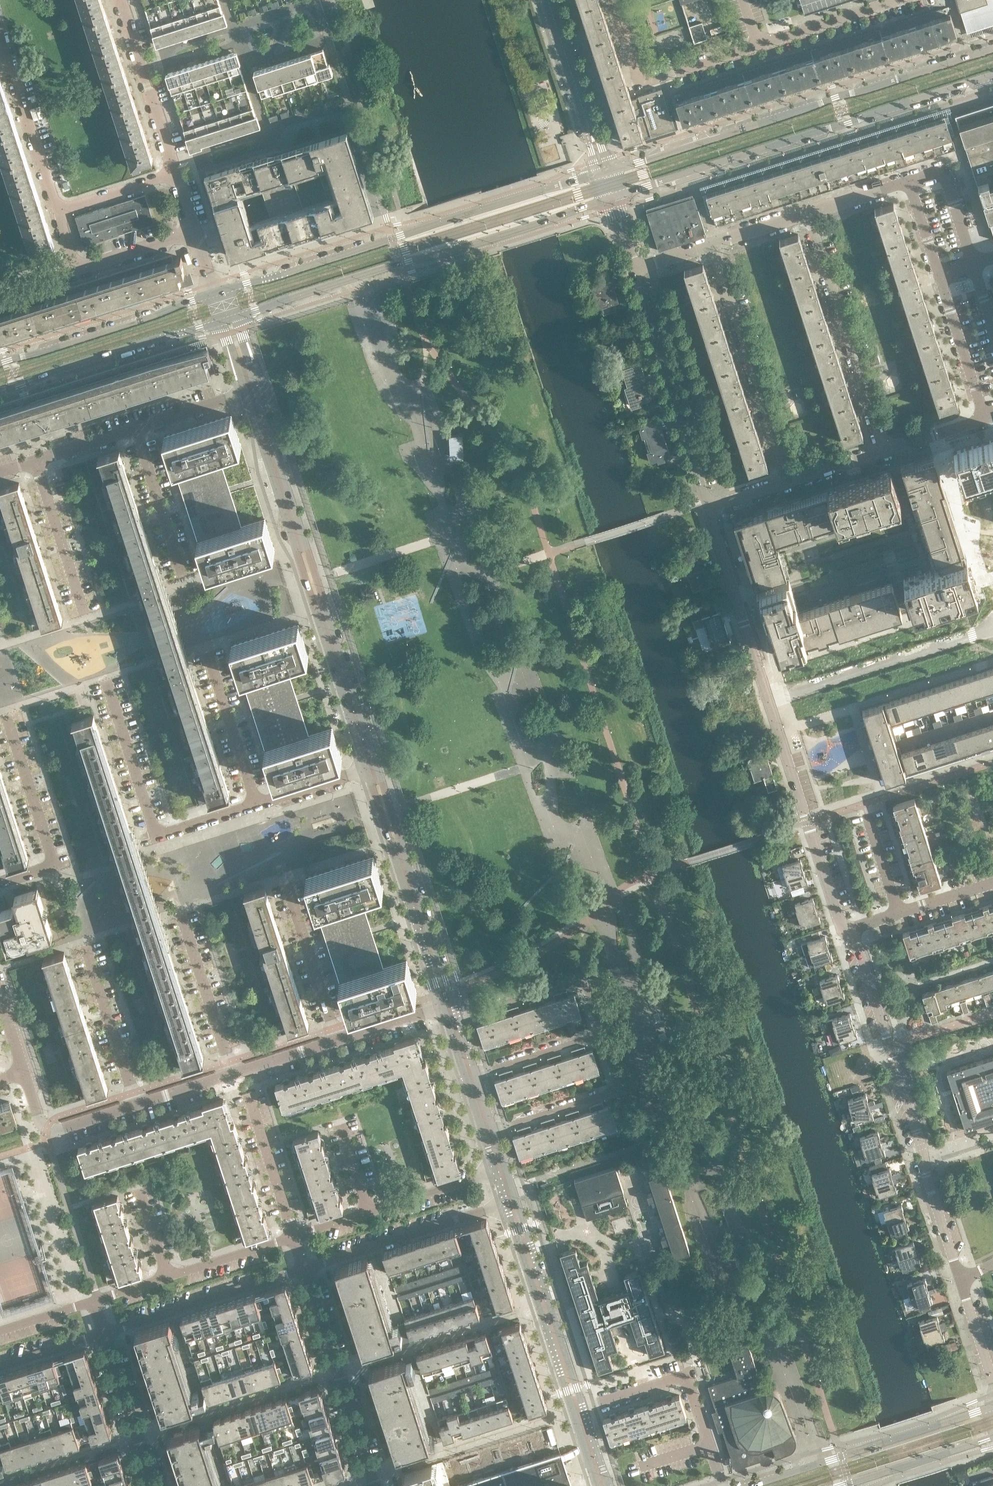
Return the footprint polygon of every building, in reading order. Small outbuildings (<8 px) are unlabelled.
[(103,4),(102,0),(79,0),(86,23),(107,17),(103,4)] [(218,0),(142,0),(150,26),(162,23),(174,19),(185,15),(197,12),(208,8),(220,4),(218,0)] [(801,2),(805,13),(844,0),(801,0),(801,2)] [(967,31),(992,23),(992,0),(957,0),(967,31)] [(611,35),(602,7),(600,2),(581,7),(591,41),(611,35)] [(226,23),(222,13),(220,4),(208,8),(214,27),(226,23)] [(214,27),(208,8),(197,12),(203,31),(214,27)] [(883,58),(949,37),(957,34),(950,14),(948,14),(946,9),(943,10),(943,8),(941,9),(941,8),(680,92),(679,93),(679,95),(677,96),(678,101),(676,102),(683,122),(883,58)] [(203,31),(197,12),(185,15),(191,34),(203,31)] [(191,34),(185,15),(174,19),(180,38),(191,34)] [(116,45),(112,33),(107,17),(86,23),(95,52),(116,45)] [(180,38),(174,19),(162,23),(168,42),(180,38)] [(707,38),(702,22),(689,26),(694,42),(707,38)] [(168,42),(162,23),(150,26),(157,45),(168,42)] [(621,68),(612,40),(611,35),(591,41),(602,74),(621,68)] [(125,74),(121,62),(116,45),(95,52),(104,81),(125,74)] [(328,63),(323,49),(311,52),(319,77),(333,73),(330,63),(328,63)] [(241,71),(239,63),(241,62),(237,51),(223,55),(230,74),(241,71)] [(319,77),(311,52),(300,56),(308,81),(319,77)] [(230,74),(223,55),(212,59),(218,78),(230,74)] [(308,81),(300,56),(288,60),(296,85),(308,81)] [(218,78),(212,59),(200,63),(207,82),(218,78)] [(296,85),(288,60),(277,63),(285,88),(296,85)] [(207,82),(200,63),(189,67),(195,86),(207,82)] [(285,88),(277,63),(265,67),(273,92),(285,88)] [(195,86),(189,67),(177,70),(183,89),(195,86)] [(273,92),(265,67),(254,71),(262,96),(273,92)] [(643,136),(643,135),(631,100),(621,68),(602,74),(624,142),(625,141),(624,141),(642,135),(642,136),(643,136)] [(183,89),(177,70),(166,74),(172,93),(183,89)] [(253,107),(241,71),(230,74),(218,78),(207,82),(195,86),(183,89),(172,93),(184,129),(195,125),(207,122),(218,118),(230,114),(241,111),(253,107)] [(135,103),(131,91),(125,74),(104,81),(114,110),(135,103)] [(674,128),(663,92),(661,88),(639,96),(639,97),(631,100),(643,135),(645,134),(650,133),(651,136),(674,128)] [(11,119),(13,118),(12,114),(10,114),(6,102),(0,104),(0,136),(15,131),(11,119)] [(144,131),(140,119),(135,103),(114,110),(123,138),(144,131)] [(959,127),(978,121),(991,117),(992,116),(992,103),(955,115),(959,127)] [(261,125),(257,114),(255,115),(253,107),(241,111),(247,130),(261,125)] [(288,110),(280,113),(282,119),(290,116),(288,110)] [(247,130),(241,111),(230,114),(236,133),(247,130)] [(236,133),(230,114),(218,118),(224,137),(236,133)] [(277,114),(268,117),(270,122),(278,120),(277,114)] [(955,149),(951,135),(954,134),(954,135),(954,134),(950,122),(950,121),(949,121),(948,117),(945,118),(927,124),(926,124),(936,155),(955,149)] [(991,117),(978,121),(981,127),(989,125),(990,126),(992,125),(992,123),(991,117)] [(224,137),(218,118),(207,122),(213,141),(224,137)] [(990,126),(989,125),(981,127),(978,121),(959,127),(978,186),(987,214),(988,214),(992,212),(992,125),(990,126)] [(213,141),(207,122),(195,125),(201,145),(202,144),(213,141)] [(716,226),(936,155),(926,124),(925,125),(915,128),(706,195),(716,226)] [(201,145),(195,125),(184,129),(190,150),(202,146),(202,144),(201,145)] [(337,222),(337,224),(370,214),(370,211),(363,190),(364,190),(352,152),(351,152),(344,131),(344,130),(311,141),(270,155),(269,154),(208,174),(228,236),(225,237),(228,248),(232,247),(235,257),(319,230),(318,228),(337,222)] [(20,147),(22,147),(21,142),(19,143),(15,131),(0,136),(0,155),(4,166),(24,159),(20,147)] [(153,160),(149,148),(144,131),(123,138),(132,167),(134,166),(134,168),(142,166),(141,164),(153,160)] [(34,188),(30,176),(32,176),(30,171),(28,172),(24,159),(4,166),(13,195),(34,188)] [(43,217),(39,205),(41,204),(39,200),(37,200),(34,188),(13,195),(22,224),(43,217)] [(153,223),(149,208),(144,194),(125,200),(129,214),(126,215),(130,230),(153,223)] [(706,235),(694,196),(646,212),(659,250),(706,235)] [(130,230),(126,215),(129,214),(125,200),(110,205),(119,234),(130,230)] [(905,237),(900,223),(902,222),(900,217),(898,218),(894,203),(874,209),(885,243),(905,237)] [(119,234),(110,205),(97,209),(102,223),(107,238),(119,234)] [(102,223),(97,209),(75,216),(79,230),(102,223)] [(52,246),(48,233),(50,233),(49,228),(47,229),(43,217),(22,224),(31,253),(52,246)] [(107,238),(102,223),(79,230),(84,245),(107,238)] [(809,268),(805,254),(806,253),(805,248),(803,249),(798,234),(779,240),(790,274),(809,268)] [(915,270),(911,256),(912,256),(911,251),(909,251),(905,237),(885,243),(896,277),(915,270)] [(187,281),(185,273),(181,262),(183,262),(181,256),(176,258),(174,259),(172,254),(52,292),(54,300),(46,303),(44,296),(47,295),(47,294),(0,309),(0,340),(187,281)] [(714,298),(710,284),(711,284),(710,279),(708,279),(703,265),(684,271),(689,285),(695,304),(714,298)] [(820,301),(815,287),(817,286),(815,281),(814,282),(809,268),(790,274),(797,295),(801,307),(820,301)] [(926,304),(921,290),(923,289),(921,284),(920,285),(915,270),(896,277),(907,310),(926,304)] [(619,301),(611,278),(590,284),(598,307),(601,306),(603,313),(616,309),(613,303),(619,301)] [(725,332),(720,318),(722,317),(720,312),(719,313),(714,298),(695,304),(701,323),(706,338),(725,332)] [(831,334),(826,320),(828,320),(826,315),(824,315),(820,301),(801,307),(804,318),(812,340),(831,334)] [(937,337),(932,323),(934,322),(932,317),(930,318),(926,304),(907,310),(917,343),(937,337)] [(735,365),(731,351),(733,350),(731,345),(729,346),(725,332),(706,338),(710,352),(716,371),(735,365)] [(841,368),(837,354),(838,353),(837,348),(835,348),(831,334),(812,340),(818,359),(822,374),(841,368)] [(947,370),(943,356),(944,356),(943,351),(941,351),(937,337),(917,343),(928,376),(947,370)] [(210,377),(209,374),(210,373),(210,372),(215,371),(215,372),(216,372),(209,350),(208,348),(206,345),(201,346),(30,401),(32,408),(29,409),(25,410),(23,404),(0,411),(0,444),(32,434),(30,431),(31,430),(30,426),(33,425),(38,424),(39,428),(40,428),(41,431),(210,377)] [(880,361),(877,353),(868,356),(870,364),(880,361)] [(651,395),(647,383),(640,362),(621,368),(625,378),(619,380),(621,388),(627,386),(633,404),(639,402),(648,399),(649,399),(650,398),(651,397),(651,396),(651,395)] [(746,398),(742,384),(743,384),(742,379),(740,379),(735,365),(716,371),(722,389),(727,404),(746,398)] [(852,401),(847,387),(849,386),(848,381),(846,382),(841,368),(822,374),(825,383),(833,407),(852,401)] [(958,404),(953,389),(955,389),(953,384),(952,384),(947,370),(928,376),(939,411),(958,404)] [(757,432),(752,417),(754,417),(752,412),(751,412),(746,398),(727,404),(732,419),(738,438),(757,432)] [(863,435),(858,420),(860,420),(858,414),(856,415),(852,401),(833,407),(840,429),(844,441),(863,435)] [(217,454),(218,454),(242,446),(231,414),(164,436),(208,572),(275,550),(264,518),(240,526),(242,530),(236,532),(210,451),(216,450),(217,454)] [(670,455),(664,436),(659,419),(640,425),(651,461),(670,455)] [(768,466),(763,451),(765,450),(763,445),(761,446),(757,432),(738,438),(744,456),(749,472),(768,466)] [(460,435),(449,436),(451,459),(462,458),(460,435)] [(953,452),(962,481),(991,472),(992,471),(992,439),(953,452)] [(185,653),(167,596),(166,595),(164,588),(163,588),(119,451),(120,451),(119,450),(98,457),(99,459),(100,458),(143,595),(145,601),(145,603),(164,660),(165,663),(209,802),(230,795),(230,794),(229,794),(186,658),(186,657),(185,653)] [(735,522),(777,655),(976,591),(934,458),(735,522)] [(68,489),(65,481),(56,484),(58,492),(68,489)] [(19,483),(19,482),(0,488),(0,493),(9,521),(29,515),(19,483)] [(989,557),(984,558),(988,570),(992,568),(992,521),(990,511),(977,514),(989,557)] [(41,552),(29,515),(9,521),(21,558),(41,552)] [(53,588),(41,552),(21,558),(33,595),(53,588)] [(63,620),(53,588),(33,595),(43,626),(42,627),(64,621),(63,620)] [(727,631),(724,623),(720,611),(701,617),(708,637),(727,631)] [(285,663),(309,655),(299,623),(231,645),(275,781),(294,774),(342,759),(332,727),(308,735),(309,739),(303,741),(278,661),(283,659),(285,663)] [(992,695),(992,685),(988,670),(978,674),(985,697),(992,695)] [(973,696),(975,700),(985,697),(978,674),(968,677),(974,696),(973,696)] [(968,677),(957,680),(963,699),(964,699),(973,696),(974,696),(968,677)] [(955,707),(965,704),(965,703),(964,699),(963,699),(957,680),(947,684),(955,707)] [(947,684),(937,687),(943,705),(942,706),(944,710),(955,707),(947,684)] [(932,709),(942,706),(943,705),(937,687),(927,690),(932,709)] [(922,712),(932,709),(927,690),(916,693),(922,712)] [(912,715),(922,712),(916,693),(906,697),(912,715)] [(902,718),(912,715),(906,697),(896,700),(902,719),(902,718)] [(902,719),(896,700),(885,703),(891,722),(892,727),(903,723),(904,723),(902,718),(902,719)] [(891,722),(885,703),(883,704),(862,711),(866,721),(867,726),(871,737),(872,742),(875,752),(880,768),(882,772),(884,778),(885,783),(906,776),(908,776),(903,759),(901,753),(899,747),(896,747),(894,740),(897,740),(895,734),(892,727),(891,722)] [(151,892),(147,882),(141,861),(140,857),(138,852),(137,852),(93,716),(94,715),(73,721),(73,722),(117,859),(117,860),(118,864),(119,866),(120,868),(139,927),(139,929),(184,1065),(183,1065),(183,1066),(204,1060),(204,1059),(160,922),(157,913),(156,907),(151,894),(151,892)] [(985,732),(991,749),(992,749),(992,748),(992,723),(983,727),(985,732)] [(973,730),(975,736),(980,752),(982,752),(986,751),(991,749),(985,732),(983,727),(973,730)] [(963,733),(965,739),(970,756),(972,755),(976,754),(980,752),(975,736),(973,730),(963,733)] [(953,736),(955,742),(960,759),(961,759),(966,757),(970,756),(965,739),(963,733),(953,736)] [(942,740),(944,746),(950,762),(951,762),(955,761),(960,759),(955,742),(953,736),(942,740)] [(932,743),(934,749),(939,766),(941,765),(945,764),(950,762),(944,746),(942,740),(932,743)] [(922,746),(924,752),(929,769),(931,768),(935,767),(939,766),(934,749),(932,743),(922,746)] [(911,750),(913,755),(919,772),(920,772),(924,770),(929,769),(924,752),(922,746),(911,750)] [(913,755),(911,750),(901,753),(903,759),(908,776),(910,775),(914,774),(919,772),(913,755)] [(777,788),(770,763),(771,760),(768,758),(766,752),(747,757),(754,779),(763,777),(766,783),(756,786),(759,794),(777,788)] [(8,865),(7,865),(8,866),(29,859),(29,858),(29,859),(0,771),(0,770),(0,839),(8,865)] [(925,832),(914,798),(893,805),(897,820),(899,819),(900,824),(899,825),(903,839),(925,832)] [(932,854),(926,834),(925,832),(903,839),(906,847),(907,847),(910,855),(909,855),(910,861),(932,854)] [(93,837),(74,843),(83,869),(100,863),(97,855),(86,859),(82,848),(95,843),(93,837)] [(793,850),(783,853),(785,859),(795,856),(793,850)] [(941,882),(932,854),(910,861),(913,869),(915,869),(915,871),(918,879),(916,880),(919,889),(941,882)] [(358,891),(359,895),(383,887),(373,856),(306,877),(349,1013),(417,991),(407,959),(382,967),(384,971),(378,973),(365,933),(352,893),(358,891)] [(803,871),(801,864),(802,864),(800,859),(782,865),(784,870),(783,870),(784,873),(781,874),(782,877),(803,871)] [(959,875),(954,862),(949,863),(953,877),(959,875)] [(808,882),(806,877),(805,877),(803,871),(782,877),(783,881),(786,880),(787,883),(788,882),(790,888),(808,882)] [(309,1025),(265,888),(266,888),(265,887),(244,894),(244,895),(245,895),(289,1031),(288,1032),(289,1032),(310,1026),(309,1025)] [(38,888),(15,896),(16,901),(19,900),(20,905),(1,911),(2,914),(1,916),(0,916),(0,924),(7,945),(10,944),(11,945),(12,948),(26,944),(25,941),(29,940),(30,942),(53,935),(51,930),(38,888)] [(816,909),(814,903),(815,902),(813,897),(795,903),(796,908),(795,909),(796,911),(793,912),(795,916),(816,909)] [(992,928),(985,906),(979,908),(980,911),(965,916),(964,913),(958,915),(964,936),(970,935),(970,936),(987,931),(987,929),(992,928)] [(820,920),(819,915),(818,916),(816,909),(795,916),(796,920),(799,919),(800,921),(802,926),(820,920)] [(964,936),(958,915),(951,917),(952,920),(937,925),(936,921),(930,923),(937,945),(942,944),(943,945),(960,940),(959,938),(964,936)] [(937,945),(930,923),(924,925),(925,929),(910,934),(909,931),(902,933),(910,956),(911,955),(910,954),(915,952),(915,954),(932,948),(932,947),(937,945)] [(828,948),(826,941),(827,941),(825,936),(807,942),(809,947),(808,947),(809,950),(806,950),(807,954),(828,948)] [(833,959),(831,954),(830,954),(828,948),(807,954),(808,958),(811,957),(812,960),(813,959),(815,965),(833,959)] [(70,969),(64,953),(65,953),(64,952),(43,959),(44,959),(49,976),(70,969)] [(75,987),(70,969),(49,976),(55,993),(75,987)] [(990,972),(979,975),(984,990),(992,987),(992,980),(990,972)] [(840,986),(838,980),(839,979),(838,974),(820,980),(821,985),(820,986),(821,988),(818,989),(819,993),(840,986)] [(984,990),(979,975),(968,979),(972,994),(984,990)] [(972,994),(968,979),(956,983),(961,997),(972,994)] [(961,997),(956,983),(946,986),(951,1001),(961,997)] [(845,997),(843,992),(842,993),(840,986),(819,993),(821,997),(824,996),(824,998),(825,998),(827,1003),(845,997)] [(952,1005),(951,1001),(946,986),(922,994),(925,1004),(931,1023),(937,1021),(934,1011),(952,1005)] [(81,1004),(75,987),(55,993),(60,1010),(81,1004)] [(581,1015),(574,993),(568,995),(567,990),(553,994),(555,999),(550,1001),(557,1022),(581,1015)] [(557,1022),(550,1001),(544,1003),(543,997),(529,1002),(531,1007),(525,1009),(532,1030),(557,1022)] [(86,1021),(81,1004),(60,1010),(66,1028),(86,1021)] [(532,1030),(525,1009),(520,1011),(518,1005),(505,1009),(507,1015),(501,1017),(508,1038),(532,1030)] [(508,1038),(501,1017),(496,1018),(494,1013),(481,1017),(483,1023),(477,1025),(484,1046),(508,1038)] [(853,1025),(851,1018),(852,1018),(850,1013),(832,1018),(833,1024),(833,1026),(831,1027),(832,1031),(853,1025)] [(92,1038),(86,1021),(66,1028),(72,1045),(92,1038)] [(857,1036),(856,1031),(855,1031),(853,1025),(832,1031),(833,1035),(836,1034),(837,1037),(838,1036),(839,1042),(857,1036)] [(423,1062),(415,1037),(394,1043),(395,1046),(380,1051),(387,1074),(403,1069),(408,1084),(431,1077),(426,1061),(423,1062)] [(97,1056),(92,1038),(72,1045),(77,1062),(97,1056)] [(599,1070),(592,1049),(586,1051),(585,1045),(571,1050),(573,1055),(568,1057),(575,1078),(599,1070)] [(387,1074),(380,1051),(371,1054),(370,1052),(369,1052),(365,1053),(364,1054),(365,1056),(352,1060),(359,1083),(387,1074)] [(575,1078),(568,1057),(562,1059),(561,1053),(547,1057),(549,1063),(543,1065),(550,1086),(575,1078)] [(103,1073),(97,1056),(77,1062),(83,1080),(103,1073)] [(947,1071),(965,1128),(992,1119),(992,1056),(947,1071)] [(359,1083),(352,1060),(345,1062),(345,1061),(343,1060),(340,1061),(338,1063),(339,1064),(324,1069),(331,1092),(359,1083)] [(550,1086),(543,1065),(538,1067),(536,1061),(523,1065),(525,1071),(519,1073),(526,1094),(550,1086)] [(331,1092),(324,1069),(314,1072),(314,1070),(312,1070),(309,1071),(308,1072),(308,1074),(296,1078),(303,1101),(331,1092)] [(526,1094),(519,1073),(514,1074),(512,1069),(499,1073),(501,1079),(495,1080),(502,1102),(526,1094)] [(108,1089),(103,1073),(83,1080),(88,1096),(87,1096),(88,1097),(109,1090),(109,1089),(108,1089)] [(440,1096),(439,1093),(438,1092),(436,1092),(431,1077),(408,1084),(418,1115),(441,1108),(438,1098),(440,1098),(440,1096)] [(303,1101),(296,1078),(289,1080),(289,1079),(287,1078),(284,1079),(282,1081),(283,1082),(275,1085),(283,1108),(303,1101)] [(854,1092),(861,1089),(859,1083),(852,1086),(854,1092)] [(869,1105),(867,1099),(868,1099),(866,1094),(848,1099),(849,1105),(849,1107),(846,1108),(848,1112),(869,1105)] [(240,1142),(234,1123),(231,1123),(223,1098),(203,1105),(204,1108),(188,1113),(195,1136),(212,1131),(217,1149),(240,1142)] [(617,1126),(610,1105),(604,1107),(603,1101),(589,1106),(591,1111),(586,1113),(593,1134),(617,1126)] [(870,1109),(883,1105),(882,1101),(869,1105),(870,1109)] [(873,1117),(872,1112),(871,1112),(870,1109),(869,1105),(848,1112),(849,1116),(852,1115),(853,1118),(854,1117),(855,1123),(873,1117)] [(450,1136),(446,1124),(448,1123),(448,1122),(447,1118),(446,1117),(444,1118),(441,1108),(418,1115),(427,1144),(450,1136)] [(593,1134),(586,1113),(580,1115),(579,1109),(565,1113),(567,1119),(561,1121),(568,1142),(593,1134)] [(195,1136),(188,1113),(179,1116),(179,1114),(177,1114),(174,1115),(173,1116),(173,1118),(157,1123),(164,1146),(195,1136)] [(568,1142),(561,1121),(556,1122),(554,1117),(541,1121),(543,1127),(537,1128),(544,1150),(568,1142)] [(164,1146),(157,1123),(148,1126),(148,1124),(146,1124),(142,1125),(141,1126),(142,1128),(126,1133),(133,1156),(164,1146)] [(544,1150),(537,1128),(532,1130),(530,1125),(517,1129),(519,1134),(513,1136),(520,1158),(544,1150)] [(880,1142),(879,1138),(878,1136),(879,1136),(878,1130),(860,1136),(861,1141),(860,1142),(861,1144),(858,1145),(860,1149),(880,1142)] [(335,1173),(334,1170),(332,1169),(331,1169),(323,1145),(325,1144),(325,1143),(324,1139),(323,1138),(321,1139),(318,1131),(295,1138),(320,1216),(343,1208),(341,1201),(342,1200),(343,1199),(342,1195),(341,1194),(339,1194),(333,1176),(334,1175),(335,1173)] [(133,1156),(126,1133),(117,1136),(117,1134),(115,1134),(112,1135),(111,1136),(111,1138),(102,1141),(109,1163),(133,1156)] [(461,1171),(456,1155),(458,1154),(458,1153),(457,1149),(456,1148),(454,1149),(450,1136),(427,1144),(438,1178),(461,1171)] [(109,1163),(102,1141),(92,1144),(92,1142),(90,1142),(86,1143),(85,1144),(86,1146),(78,1148),(86,1171),(109,1163)] [(250,1171),(246,1160),(248,1159),(248,1158),(247,1154),(246,1153),(244,1154),(240,1142),(217,1149),(227,1178),(250,1171)] [(885,1154),(883,1148),(883,1149),(880,1142),(860,1149),(861,1153),(864,1152),(864,1154),(865,1154),(867,1159),(885,1154)] [(627,1205),(623,1191),(624,1191),(616,1166),(615,1166),(575,1179),(574,1179),(582,1204),(583,1204),(586,1213),(588,1218),(587,1218),(587,1219),(628,1206),(628,1205),(627,1205)] [(892,1179),(891,1175),(890,1173),(891,1172),(890,1167),(871,1173),(873,1178),(872,1178),(874,1185),(892,1179)] [(259,1201),(254,1185),(256,1185),(257,1183),(255,1180),(254,1179),(252,1179),(250,1171),(227,1178),(237,1208),(259,1201)] [(690,1251),(664,1172),(649,1177),(654,1192),(647,1194),(649,1200),(656,1198),(668,1235),(661,1237),(663,1243),(670,1241),(674,1256),(690,1251)] [(897,1190),(895,1185),(894,1186),(893,1183),(892,1179),(874,1185),(876,1191),(877,1191),(879,1196),(897,1190)] [(125,1219),(122,1209),(124,1209),(124,1207),(123,1203),(122,1202),(120,1203),(118,1195),(95,1202),(102,1226),(125,1219)] [(882,1209),(898,1203),(896,1198),(880,1205),(882,1209)] [(269,1232),(264,1216),(266,1216),(266,1214),(265,1211),(264,1210),(262,1210),(259,1201),(237,1208),(247,1239),(269,1232)] [(904,1216),(902,1209),(903,1209),(901,1204),(883,1210),(885,1215),(884,1215),(885,1218),(882,1219),(883,1223),(904,1216)] [(909,1227),(907,1222),(906,1222),(904,1216),(883,1223),(884,1226),(887,1225),(888,1228),(889,1228),(891,1233),(909,1227)] [(134,1238),(133,1234),(132,1233),(130,1234),(125,1219),(102,1226),(112,1256),(135,1249),(132,1240),(134,1239),(134,1238)] [(494,1243),(491,1234),(492,1234),(490,1228),(486,1219),(466,1225),(474,1250),(494,1243)] [(592,1231),(607,1278),(642,1266),(638,1255),(632,1257),(630,1251),(636,1249),(632,1237),(615,1243),(613,1237),(625,1233),(621,1221),(592,1231)] [(461,1250),(459,1241),(455,1229),(445,1232),(440,1233),(440,1234),(431,1237),(437,1257),(461,1250)] [(437,1257),(431,1237),(422,1240),(421,1239),(416,1241),(416,1242),(407,1244),(414,1265),(437,1257)] [(916,1253),(915,1249),(914,1246),(915,1246),(913,1241),(895,1247),(897,1252),(896,1252),(897,1255),(894,1255),(895,1259),(916,1253)] [(502,1267),(499,1258),(498,1252),(497,1252),(494,1243),(474,1250),(481,1273),(502,1267)] [(414,1265),(407,1244),(398,1247),(392,1249),(383,1252),(389,1273),(414,1265)] [(665,1349),(639,1270),(624,1275),(629,1290),(623,1292),(622,1290),(617,1292),(611,1294),(610,1290),(607,1291),(608,1295),(598,1298),(599,1300),(593,1302),(582,1269),(588,1267),(586,1261),(580,1263),(575,1248),(560,1253),(561,1255),(579,1311),(579,1313),(585,1332),(597,1369),(598,1371),(613,1366),(613,1365),(609,1351),(617,1348),(618,1348),(616,1342),(615,1342),(612,1343),(611,1339),(613,1339),(608,1325),(637,1316),(643,1333),(637,1335),(636,1335),(638,1341),(639,1341),(644,1339),(649,1354),(665,1349)] [(140,1265),(142,1264),(142,1263),(141,1259),(140,1258),(138,1259),(135,1249),(112,1256),(120,1280),(142,1273),(140,1265)] [(921,1264),(919,1259),(918,1259),(917,1256),(916,1253),(895,1259),(896,1263),(899,1262),(900,1265),(901,1265),(903,1270),(921,1264)] [(390,1326),(377,1286),(368,1257),(341,1266),(341,1267),(342,1267),(343,1272),(340,1273),(346,1289),(349,1288),(352,1300),(349,1301),(354,1317),(357,1315),(361,1327),(358,1328),(363,1344),(366,1343),(368,1349),(367,1349),(368,1350),(410,1337),(405,1321),(390,1326)] [(510,1290),(507,1281),(505,1276),(502,1267),(481,1273),(489,1297),(510,1290)] [(928,1289),(926,1283),(927,1283),(925,1277),(907,1283),(908,1288),(908,1289),(908,1291),(906,1292),(907,1296),(928,1289)] [(286,1284),(267,1290),(270,1299),(289,1293),(286,1284)] [(932,1301),(931,1295),(930,1296),(929,1293),(928,1289),(907,1296),(908,1300),(911,1299),(912,1301),(913,1301),(914,1306),(932,1301)] [(285,1346),(282,1336),(279,1327),(276,1318),(273,1309),(270,1299),(267,1290),(255,1294),(259,1307),(249,1310),(240,1313),(231,1316),(222,1319),(213,1322),(204,1325),(195,1328),(185,1331),(204,1389),(215,1385),(225,1382),(235,1379),(245,1376),(256,1372),(266,1369),(277,1365),(281,1378),(294,1373),(291,1364),(288,1355),(285,1346)] [(513,1303),(510,1290),(489,1297),(493,1309),(503,1306),(504,1308),(511,1305),(511,1304),(513,1303)] [(292,1303),(289,1293),(270,1299),(273,1309),(292,1303)] [(257,1299),(255,1294),(245,1297),(251,1315),(261,1312),(260,1308),(259,1307),(258,1303),(257,1299)] [(480,1316),(473,1296),(463,1300),(469,1319),(470,1319),(470,1317),(473,1316),(473,1318),(480,1316)] [(251,1315),(245,1297),(236,1300),(244,1323),(253,1320),(251,1315)] [(244,1323),(236,1300),(227,1303),(233,1321),(234,1326),(244,1323)] [(469,1319),(463,1300),(453,1303),(459,1322),(460,1322),(460,1320),(463,1319),(463,1321),(469,1319)] [(233,1321),(227,1303),(218,1306),(224,1324),(233,1321)] [(295,1312),(292,1303),(273,1309),(276,1318),(295,1312)] [(459,1322),(453,1303),(444,1306),(450,1325),(451,1325),(450,1324),(453,1323),(454,1324),(459,1322)] [(224,1324),(218,1306),(209,1308),(215,1327),(224,1324)] [(450,1325),(444,1306),(434,1309),(440,1328),(441,1328),(440,1327),(443,1326),(444,1327),(450,1325)] [(216,1332),(215,1327),(209,1308),(200,1311),(205,1330),(207,1335),(216,1332)] [(440,1328),(434,1309),(424,1312),(430,1332),(431,1331),(431,1330),(434,1329),(434,1330),(440,1328)] [(205,1330),(200,1311),(190,1314),(196,1333),(205,1330)] [(298,1321),(295,1312),(276,1318),(279,1327),(298,1321)] [(430,1332),(424,1312),(414,1315),(421,1335),(422,1334),(421,1333),(424,1332),(424,1333),(430,1332)] [(196,1333),(190,1314),(181,1318),(185,1331),(187,1336),(196,1333)] [(421,1335),(414,1315),(404,1319),(405,1321),(410,1337),(414,1335),(415,1337),(421,1335)] [(940,1327),(939,1323),(938,1320),(939,1320),(937,1315),(919,1321),(921,1326),(920,1326),(921,1329),(918,1330),(919,1334),(940,1327)] [(173,1332),(170,1321),(141,1330),(141,1331),(138,1332),(140,1339),(143,1338),(145,1345),(142,1346),(144,1352),(148,1351),(150,1358),(146,1359),(149,1366),(152,1365),(154,1372),(151,1373),(153,1380),(156,1379),(159,1386),(155,1387),(157,1393),(161,1392),(163,1399),(160,1400),(162,1407),(165,1406),(168,1415),(194,1406),(208,1401),(204,1389),(193,1393),(194,1396),(173,1332)] [(301,1330),(298,1321),(279,1327),(282,1336),(301,1330)] [(528,1347),(522,1330),(520,1322),(498,1329),(506,1354),(528,1347)] [(945,1338),(943,1333),(942,1333),(941,1331),(940,1327),(919,1334),(920,1337),(923,1337),(924,1339),(925,1339),(926,1344),(945,1338)] [(304,1340),(301,1330),(282,1336),(285,1346),(304,1340)] [(793,1430),(781,1398),(780,1397),(780,1396),(779,1395),(777,1393),(776,1392),(775,1391),(773,1390),(772,1390),(771,1389),(770,1389),(768,1389),(766,1389),(764,1389),(763,1390),(760,1391),(754,1371),(757,1370),(749,1346),(751,1345),(749,1340),(748,1340),(745,1331),(732,1335),(733,1338),(726,1340),(737,1375),(708,1385),(715,1406),(719,1404),(720,1408),(712,1411),(718,1431),(723,1429),(731,1455),(729,1455),(732,1464),(734,1464),(735,1467),(735,1468),(775,1455),(775,1456),(789,1450),(790,1450),(791,1449),(793,1448),(794,1447),(794,1446),(795,1445),(795,1444),(796,1443),(796,1442),(796,1441),(796,1439),(796,1438),(796,1437),(795,1436),(793,1430)] [(492,1354),(486,1333),(475,1336),(482,1357),(492,1354)] [(482,1357),(475,1336),(466,1340),(472,1360),(482,1357)] [(307,1349),(304,1340),(285,1346),(288,1355),(307,1349)] [(472,1360),(466,1340),(456,1343),(463,1363),(472,1360)] [(699,1356),(726,1347),(724,1340),(696,1349),(697,1352),(699,1356)] [(463,1363),(456,1343),(446,1346),(453,1366),(463,1363)] [(453,1366),(446,1346),(437,1349),(443,1370),(453,1366)] [(535,1370),(530,1353),(528,1347),(506,1354),(513,1377),(535,1370)] [(85,1348),(65,1355),(68,1364),(88,1358),(85,1348)] [(310,1358),(307,1349),(288,1355),(291,1364),(310,1358)] [(443,1370),(437,1349),(427,1352),(434,1373),(443,1370)] [(434,1373),(427,1352),(417,1355),(417,1358),(421,1370),(423,1376),(434,1373)] [(65,1355),(54,1358),(58,1371),(0,1390),(0,1446),(2,1454),(76,1430),(80,1443),(92,1439),(65,1355)] [(58,1371),(54,1358),(44,1361),(52,1386),(62,1383),(58,1371)] [(91,1367),(88,1358),(68,1364),(71,1374),(91,1367)] [(313,1368),(310,1358),(291,1364),(294,1374),(313,1368)] [(430,1444),(407,1375),(407,1374),(421,1370),(417,1358),(403,1362),(403,1360),(375,1369),(375,1370),(373,1370),(375,1376),(377,1375),(379,1383),(377,1383),(377,1384),(377,1385),(380,1384),(385,1400),(383,1400),(386,1412),(388,1412),(394,1427),(392,1428),(395,1440),(397,1439),(400,1447),(398,1447),(400,1453),(401,1452),(402,1453),(430,1444)] [(277,1365),(276,1364),(275,1360),(264,1363),(270,1382),(281,1378),(279,1373),(278,1368),(277,1365)] [(52,1386),(44,1361),(35,1364),(43,1389),(52,1386)] [(270,1382),(264,1363),(254,1367),(260,1385),(270,1382)] [(43,1389),(35,1364),(26,1367),(32,1387),(34,1392),(43,1389)] [(32,1387),(26,1367),(17,1370),(23,1390),(32,1387)] [(94,1377),(91,1367),(71,1374),(74,1383),(94,1377)] [(260,1385),(254,1367),(244,1370),(249,1388),(260,1385)] [(23,1390),(17,1370),(8,1373),(16,1398),(25,1395),(23,1390)] [(249,1388),(244,1370),(233,1373),(239,1392),(249,1388)] [(543,1394),(537,1377),(535,1370),(513,1377),(521,1401),(543,1394)] [(8,1373),(0,1376),(0,1380),(5,1396),(7,1401),(16,1398),(8,1373)] [(239,1392),(233,1373),(223,1377),(229,1395),(239,1392)] [(97,1386),(94,1377),(74,1383),(77,1392),(97,1386)] [(229,1395),(223,1377),(213,1380),(215,1385),(219,1398),(229,1395)] [(219,1398),(215,1385),(213,1380),(202,1383),(204,1389),(208,1401),(208,1402),(219,1398)] [(100,1395),(97,1386),(77,1392),(80,1401),(100,1395)] [(319,1389),(319,1387),(312,1389),(311,1388),(305,1390),(305,1391),(299,1393),(303,1404),(322,1398),(321,1395),(319,1388),(319,1389)] [(316,1446),(313,1435),(309,1425),(306,1415),(303,1404),(299,1393),(287,1397),(291,1410),(280,1414),(269,1417),(259,1420),(249,1424),(239,1427),(228,1430),(217,1434),(234,1485),(257,1485),(258,1485),(268,1482),(278,1479),(288,1476),(299,1472),(310,1469),(314,1481),(326,1477),(323,1467),(319,1456),(316,1446)] [(547,1406),(545,1401),(543,1394),(521,1401),(525,1413),(541,1408),(542,1409),(546,1408),(546,1407),(547,1406)] [(687,1416),(679,1394),(672,1397),(671,1394),(666,1396),(667,1398),(660,1401),(667,1422),(687,1416)] [(103,1404),(100,1395),(80,1401),(83,1411),(103,1404)] [(291,1410),(286,1397),(283,1399),(282,1397),(276,1399),(276,1401),(283,1425),(294,1422),(291,1410)] [(513,1417),(506,1397),(496,1400),(503,1421),(513,1417)] [(323,1401),(322,1398),(303,1404),(306,1415),(325,1408),(325,1407),(326,1407),(324,1401),(323,1401)] [(283,1425),(276,1401),(272,1402),(272,1400),(266,1403),(266,1404),(265,1404),(273,1428),(283,1425)] [(503,1421),(496,1400),(486,1403),(493,1424),(503,1421)] [(667,1422),(660,1401),(653,1403),(653,1400),(647,1402),(648,1404),(641,1407),(648,1429),(667,1422)] [(493,1424),(486,1403),(477,1406),(483,1427),(493,1424)] [(106,1414),(103,1404),(83,1411),(86,1420),(106,1414)] [(273,1428),(265,1404),(262,1405),(262,1404),(255,1406),(256,1407),(255,1408),(261,1427),(263,1432),(273,1428)] [(483,1427),(477,1406),(467,1409),(473,1430),(483,1427)] [(648,1429),(641,1407),(634,1409),(634,1406),(628,1408),(629,1411),(622,1413),(629,1435),(648,1429)] [(261,1427),(255,1408),(252,1409),(251,1407),(245,1409),(246,1411),(245,1411),(251,1430),(261,1427)] [(326,1409),(325,1408),(306,1415),(309,1425),(329,1419),(328,1416),(328,1415),(326,1409)] [(473,1430),(467,1409),(457,1413),(464,1433),(473,1430)] [(251,1430),(245,1411),(242,1412),(241,1410),(235,1412),(235,1414),(234,1414),(241,1434),(251,1430)] [(629,1435),(622,1413),(616,1415),(615,1412),(609,1414),(610,1417),(603,1419),(610,1441),(629,1435)] [(464,1433),(457,1413),(447,1416),(454,1436),(464,1433)] [(109,1423),(106,1414),(86,1420),(89,1429),(109,1423)] [(241,1434),(234,1414),(231,1415),(231,1414),(224,1416),(225,1417),(224,1418),(230,1437),(241,1434)] [(454,1436),(447,1416),(437,1419),(444,1440),(454,1436)] [(230,1437),(224,1418),(221,1419),(221,1417),(214,1419),(215,1421),(213,1421),(217,1433),(217,1434),(221,1445),(232,1442),(230,1437)] [(61,1422),(63,1427),(69,1446),(73,1445),(74,1447),(80,1445),(79,1443),(80,1443),(76,1430),(72,1418),(61,1422)] [(330,1422),(329,1419),(309,1425),(313,1435),(332,1429),(332,1428),(330,1422)] [(206,1436),(207,1436),(217,1433),(213,1421),(200,1426),(200,1425),(192,1428),(191,1426),(185,1428),(186,1430),(171,1435),(173,1442),(176,1441),(178,1448),(176,1449),(178,1456),(181,1455),(183,1462),(180,1463),(182,1469),(185,1468),(187,1475),(184,1476),(186,1483),(189,1482),(191,1485),(222,1485),(206,1436)] [(105,1435),(112,1433),(109,1423),(89,1429),(92,1439),(99,1437),(99,1438),(105,1436),(105,1435)] [(59,1451),(59,1450),(53,1430),(51,1425),(41,1428),(43,1433),(49,1453),(53,1452),(53,1453),(59,1451)] [(70,1448),(69,1446),(63,1427),(53,1430),(59,1450),(63,1448),(63,1450),(70,1448)] [(332,1430),(332,1429),(313,1435),(316,1446),(335,1440),(334,1436),(335,1436),(333,1430),(332,1430)] [(49,1453),(43,1433),(32,1437),(38,1456),(42,1455),(43,1456),(49,1454),(49,1453)] [(39,1458),(38,1456),(32,1437),(22,1440),(28,1460),(32,1458),(33,1460),(39,1458)] [(12,1443),(10,1438),(0,1441),(0,1446),(0,1447),(2,1454),(3,1455),(6,1467),(12,1465),(12,1466),(18,1464),(18,1463),(12,1443)] [(29,1461),(28,1460),(22,1440),(12,1443),(18,1463),(22,1462),(22,1463),(29,1461)] [(336,1443),(335,1440),(316,1446),(319,1456),(339,1450),(339,1449),(337,1443),(336,1443)] [(339,1451),(339,1450),(319,1456),(323,1467),(342,1460),(341,1457),(342,1457),(339,1451)] [(100,1458),(103,1468),(122,1463),(118,1452),(100,1458)] [(568,1471),(565,1464),(563,1457),(562,1454),(561,1452),(455,1485),(572,1485),(568,1471)] [(106,1479),(103,1469),(100,1458),(86,1462),(90,1475),(79,1478),(69,1482),(59,1485),(55,1485),(109,1485),(106,1479)] [(343,1463),(342,1460),(323,1467),(326,1478),(333,1476),(333,1477),(339,1475),(339,1473),(346,1471),(345,1470),(346,1470),(344,1463),(343,1463)] [(296,1466),(295,1461),(285,1464),(286,1469),(292,1485),(300,1485),(303,1485),(296,1466)] [(90,1473),(86,1462),(75,1465),(81,1484),(92,1480),(91,1476),(90,1475),(90,1473)] [(296,1466),(303,1485),(304,1485),(305,1485),(310,1484),(310,1483),(314,1482),(314,1481),(310,1469),(307,1462),(296,1466)] [(125,1473),(122,1463),(103,1468),(106,1479),(125,1473)] [(432,1464),(403,1474),(406,1485),(439,1485),(432,1464)] [(75,1465),(65,1469),(70,1485),(75,1485),(81,1484),(75,1465)] [(65,1469),(55,1472),(59,1485),(70,1485),(65,1469)] [(286,1469),(276,1472),(280,1485),(292,1485),(286,1469)] [(55,1472),(44,1475),(48,1485),(59,1485),(55,1472)] [(125,1473),(106,1479),(109,1485),(120,1485),(128,1483),(125,1473)] [(44,1475),(34,1479),(36,1485),(48,1485),(44,1475)] [(973,1481),(974,1485),(992,1485),(992,1475),(973,1481)]
